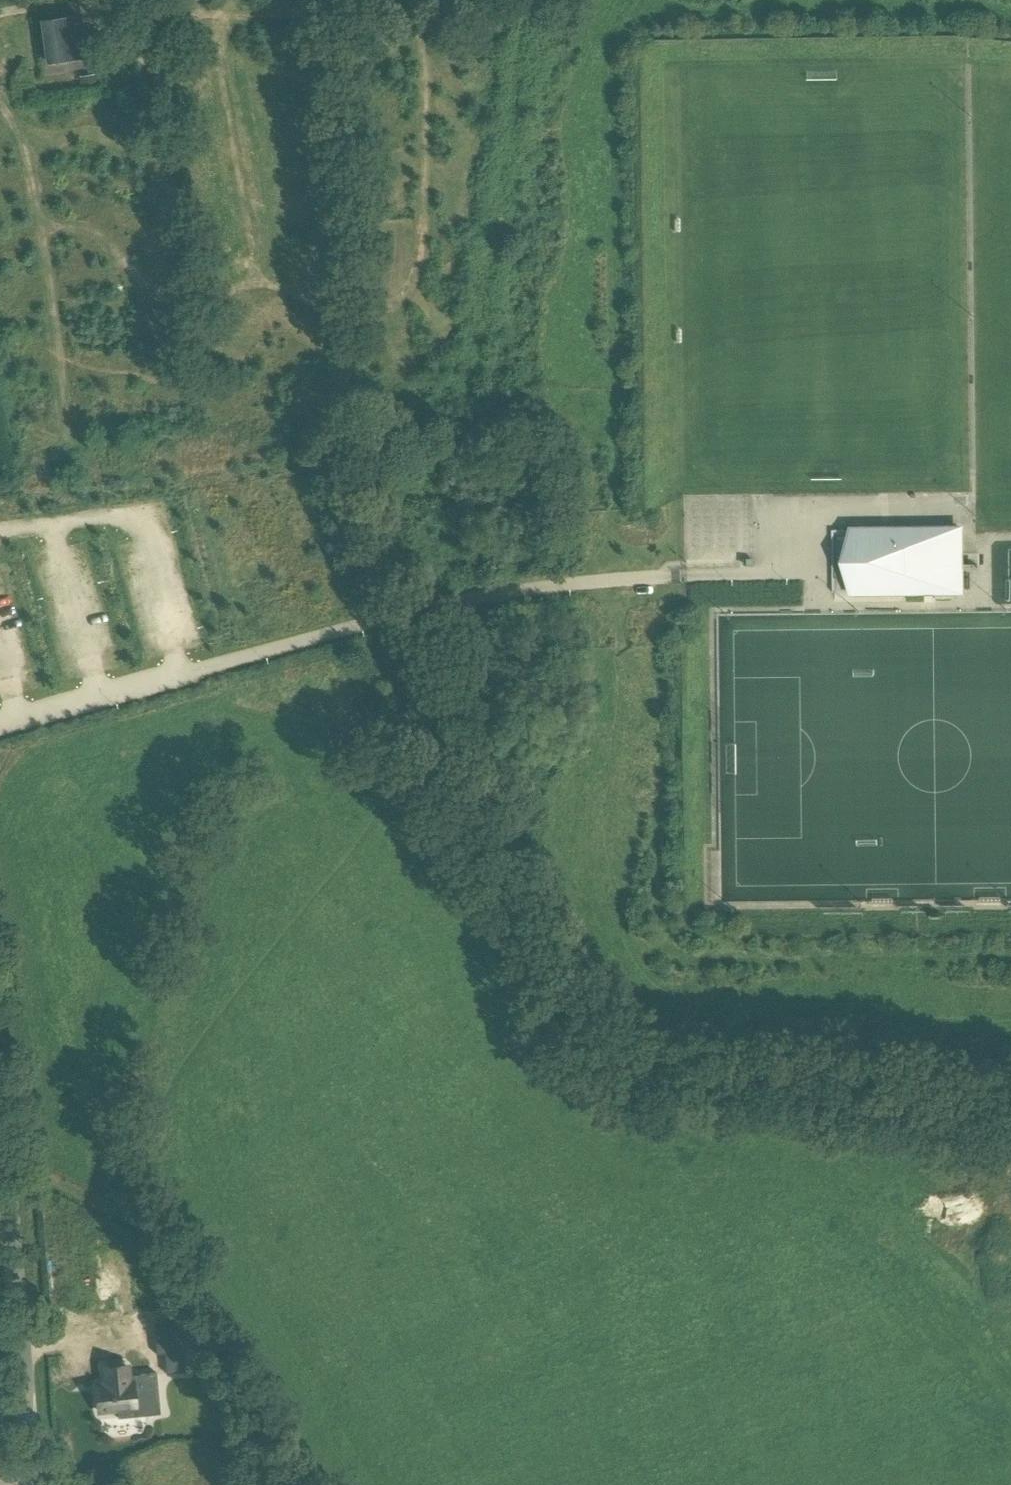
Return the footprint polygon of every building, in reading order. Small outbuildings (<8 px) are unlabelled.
[(80,14),(39,20),(45,62),(86,56),(80,14)] [(78,77),(80,88),(96,86),(95,75),(78,77)] [(6,215),(0,217),(0,232),(9,230),(6,215)] [(960,591),(960,528),(831,530),(832,592),(960,591)] [(192,1345),(172,1346),(177,1395),(196,1393),(192,1345)] [(105,1383),(96,1384),(99,1410),(117,1408),(118,1417),(160,1413),(156,1373),(128,1375),(127,1365),(103,1367),(105,1383)]
